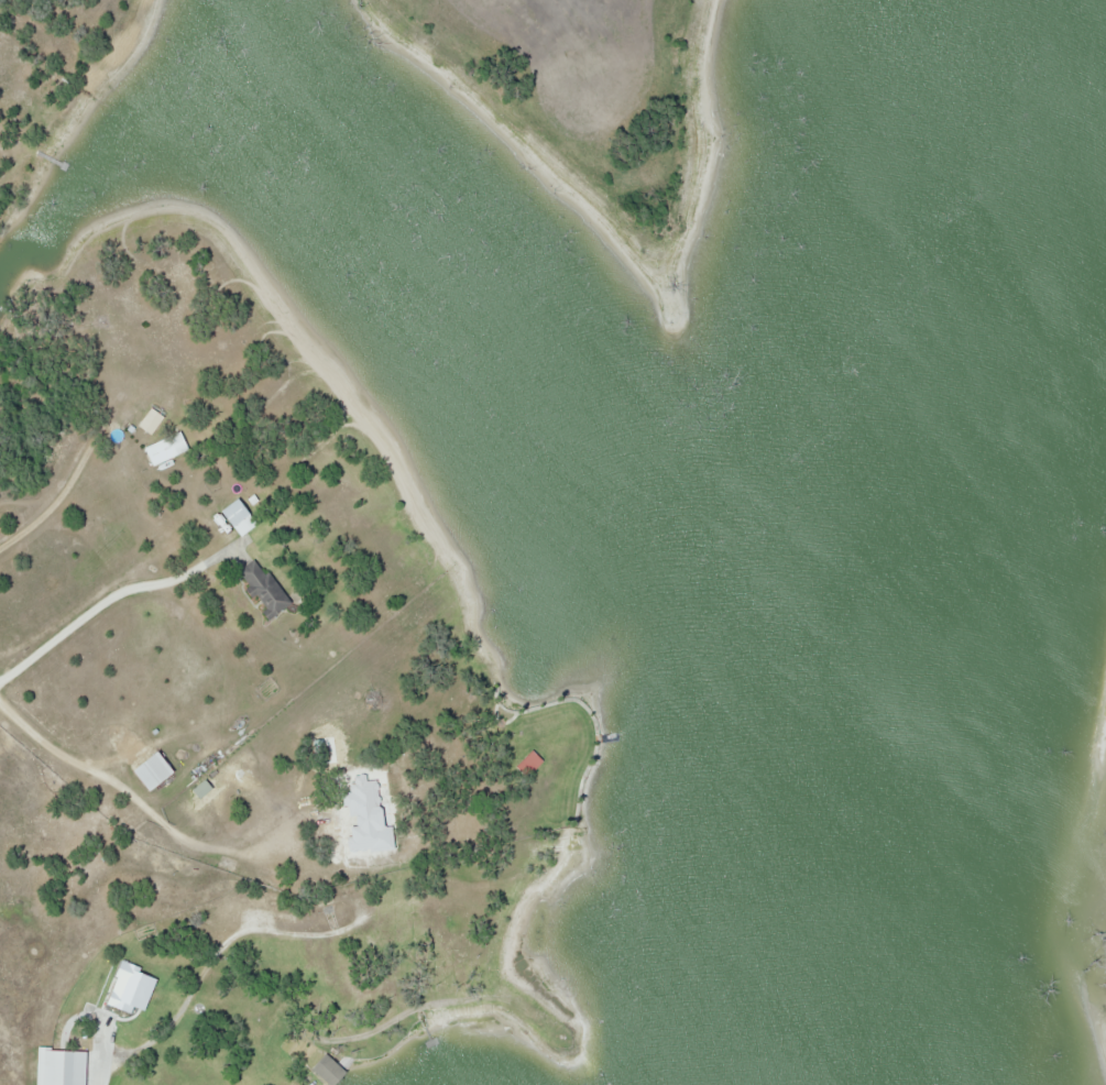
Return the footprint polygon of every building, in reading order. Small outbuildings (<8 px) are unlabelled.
[(164,415),(148,405),(135,426),(151,435),(164,415)] [(140,447),(149,467),(186,450),(177,430),(140,447)] [(236,538),(253,525),(232,498),(215,512),(236,538)] [(265,620),(287,604),(253,558),(235,571),(248,590),(245,593),(265,620)] [(169,770),(149,748),(126,771),(146,792),(169,770)] [(524,776),(539,763),(529,751),(514,765),(524,776)] [(348,779),(357,798),(363,795),(355,776),(348,779)] [(331,903),(329,897),(312,903),(314,908),(331,903)] [(80,1049),(32,1048),(32,1084),(79,1084),(80,1049)] [(320,1053),(306,1068),(324,1084),(327,1084),(340,1072),(320,1053)]
